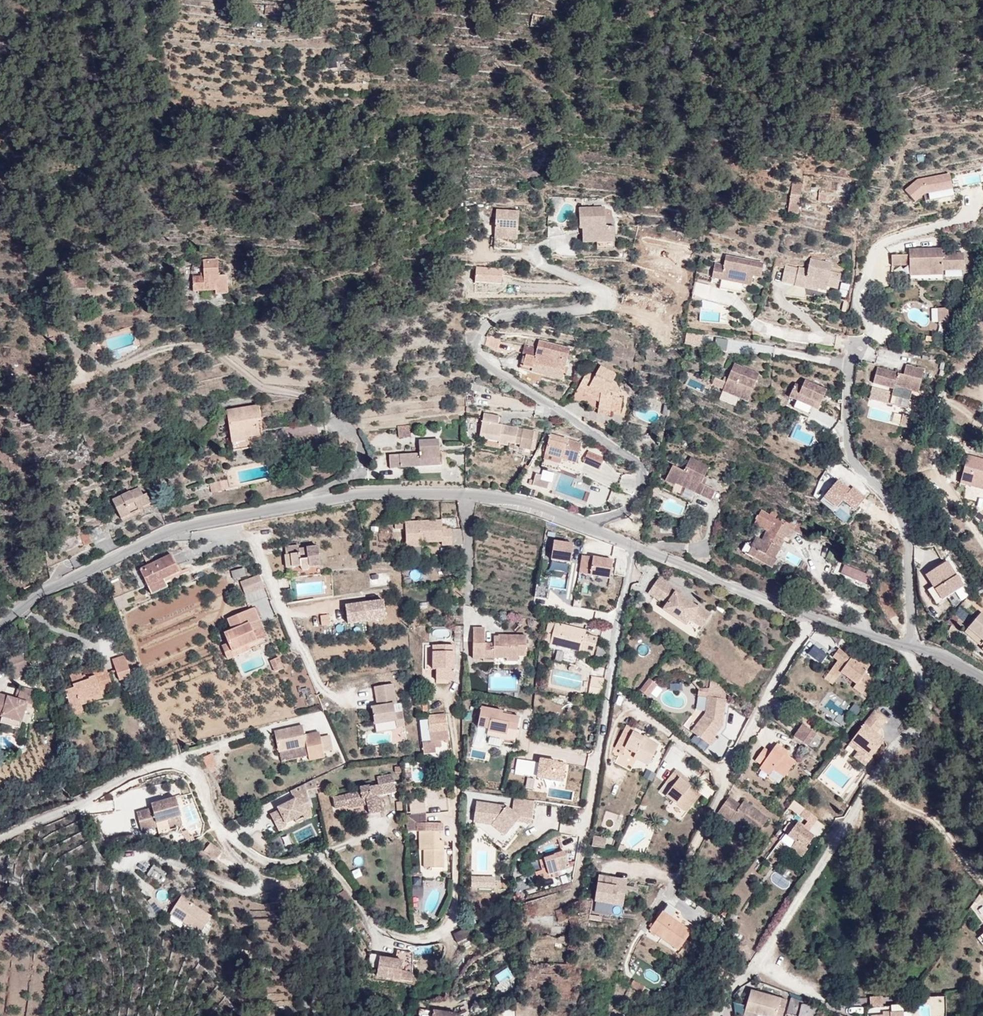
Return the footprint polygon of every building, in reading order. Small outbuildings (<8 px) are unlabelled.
[(273,16),(274,6),(266,6),(266,16),(273,16)] [(547,12),(533,11),(531,26),(545,27),(547,12)] [(930,201),(953,197),(950,176),(918,181),(906,191),(916,202),(925,194),(929,194),(930,201)] [(798,214),(802,184),(792,183),(788,212),(798,214)] [(826,202),(826,193),(819,193),(818,202),(826,202)] [(597,249),(614,248),(613,227),(606,227),(605,207),(579,208),(580,229),(582,229),(583,242),(597,242),(597,249)] [(494,248),(516,249),(519,212),(496,210),(494,248)] [(964,270),(963,254),(942,254),(942,249),(917,250),(917,255),(909,255),(892,255),(892,265),(909,265),(909,275),(942,275),(942,270),(964,270)] [(763,264),(726,256),(724,266),(715,264),(712,277),(722,279),(729,281),(727,290),(740,293),(742,283),(751,285),(753,276),(761,277),(763,264)] [(218,260),(203,260),(204,277),(193,277),(193,291),(215,290),(215,294),(228,294),(227,276),(219,276),(218,260)] [(839,280),(841,274),(830,272),(832,264),(810,260),(808,270),(798,268),(798,269),(785,266),(782,281),(795,284),(794,285),(804,287),(804,285),(818,288),(826,290),(827,286),(828,282),(835,283),(836,280),(839,280)] [(476,277),(503,279),(504,265),(477,263),(476,277)] [(86,271),(63,271),(62,287),(86,288),(86,271)] [(720,289),(727,290),(729,281),(722,279),(720,289)] [(828,282),(827,286),(837,288),(839,280),(836,280),(835,283),(828,282)] [(162,291),(151,293),(154,310),(166,308),(162,291)] [(948,322),(948,308),(938,308),(939,322),(948,322)] [(703,333),(688,332),(687,341),(702,342),(703,333)] [(563,372),(570,349),(539,341),(537,349),(534,358),(525,355),(522,366),(532,369),(533,364),(563,372)] [(561,381),(563,372),(533,364),(532,369),(522,366),(525,355),(534,358),(537,349),(534,348),(535,347),(525,344),(522,354),(523,354),(519,367),(531,371),(531,372),(561,381)] [(722,391),(748,402),(759,374),(734,364),(722,391)] [(903,375),(877,368),(873,383),(894,389),(893,393),(872,387),(869,398),(907,408),(911,391),(918,393),(924,370),(906,365),(903,375)] [(620,412),(622,398),(619,398),(620,391),(617,384),(612,381),(616,375),(600,367),(595,376),(587,372),(577,390),(588,396),(586,409),(598,410),(598,413),(610,415),(610,411),(620,412)] [(802,386),(795,383),(789,397),(797,401),(794,408),(810,414),(813,408),(818,410),(827,390),(805,380),(802,386)] [(586,409),(588,396),(577,390),(571,401),(586,409)] [(258,405),(227,410),(233,451),(265,446),(261,425),(257,425),(256,421),(260,420),(258,405)] [(531,450),(534,431),(498,425),(499,416),(484,413),(480,433),(500,437),(499,441),(498,444),(507,446),(508,442),(520,444),(519,448),(531,450)] [(910,428),(912,417),(903,415),(900,426),(910,428)] [(398,426),(399,438),(411,437),(410,425),(398,426)] [(499,441),(500,437),(480,433),(479,438),(499,441)] [(581,443),(550,435),(545,454),(561,459),(576,463),(581,443)] [(419,453),(389,455),(390,468),(440,465),(439,440),(419,441),(419,453)] [(588,451),(583,463),(599,470),(604,458),(588,451)] [(561,459),(545,454),(544,459),(560,463),(561,459)] [(968,456),(961,483),(982,489),(982,460),(968,456)] [(675,485),(675,484),(711,501),(715,491),(700,484),(709,466),(691,458),(683,472),(672,466),(665,481),(675,485)] [(538,481),(540,475),(536,474),(533,486),(547,489),(548,484),(538,481)] [(227,479),(220,481),(222,490),(229,489),(227,479)] [(222,491),(222,490),(220,481),(209,484),(212,494),(222,491)] [(866,500),(852,490),(850,493),(837,483),(825,500),(838,510),(843,503),(856,513),(866,500)] [(143,507),(151,503),(147,494),(143,496),(140,488),(112,501),(121,519),(139,511),(138,509),(143,507)] [(784,540),(787,542),(794,531),(794,529),(793,529),(795,525),(790,522),(775,513),(773,517),(762,510),(754,524),(767,531),(762,540),(756,537),(751,547),(752,547),(748,555),(771,568),(776,560),(774,559),(784,540)] [(442,545),(452,545),(451,529),(447,529),(447,526),(442,526),(441,520),(395,523),(395,529),(405,529),(406,548),(423,547),(423,543),(442,542),(442,545)] [(803,523),(798,521),(796,524),(796,525),(795,525),(793,529),(794,529),(794,531),(805,537),(808,529),(802,527),(803,523)] [(93,543),(104,538),(99,527),(88,532),(93,543)] [(451,529),(452,545),(462,545),(462,529),(451,529)] [(77,537),(82,548),(93,543),(88,532),(77,537)] [(573,545),(554,542),(551,560),(570,563),(573,545)] [(320,566),(318,547),(298,549),(298,545),(285,547),(286,555),(284,555),(286,568),(300,567),(302,570),(306,571),(308,570),(309,567),(320,566)] [(179,572),(171,555),(139,570),(151,594),(167,587),(164,580),(179,572)] [(610,578),(612,561),(581,556),(578,574),(608,579),(610,578)] [(965,588),(948,563),(926,578),(933,590),(927,594),(936,607),(965,588)] [(868,568),(866,574),(844,565),(841,573),(870,585),(874,574),(872,573),(873,570),(868,568)] [(244,568),(232,571),(234,579),(246,576),(244,568)] [(245,595),(264,588),(259,575),(240,583),(245,595)] [(698,606),(697,608),(679,596),(681,593),(659,578),(648,593),(666,605),(663,610),(685,625),(689,619),(702,628),(711,615),(698,606)] [(135,596),(133,591),(113,599),(118,610),(129,606),(126,600),(135,596)] [(348,624),(386,618),(383,601),(345,606),(348,624)] [(232,652),(248,645),(257,641),(250,625),(260,620),(254,608),(227,619),(232,631),(224,634),(228,644),(232,652)] [(981,613),(968,628),(982,641),(982,614),(981,613)] [(250,625),(257,641),(267,637),(260,620),(250,625)] [(581,650),(593,653),(597,638),(585,635),(586,631),(548,622),(543,642),(581,652),(581,650)] [(968,628),(964,632),(980,646),(982,644),(982,643),(982,641),(968,628)] [(517,656),(526,656),(526,636),(498,636),(498,638),(493,638),(493,645),(484,645),(484,629),(473,629),(473,659),(484,659),(484,657),(506,658),(506,661),(517,661),(517,656)] [(823,660),(829,652),(814,642),(809,651),(823,660)] [(228,644),(222,647),(227,660),(251,650),(248,645),(232,652),(228,644)] [(437,680),(453,680),(453,646),(434,646),(434,670),(437,670),(437,680)] [(859,664),(838,649),(833,657),(837,660),(828,673),(836,678),(840,672),(856,684),(854,688),(862,694),(873,679),(864,673),(871,663),(863,658),(859,664)] [(23,654),(7,659),(11,668),(26,663),(23,654)] [(131,676),(124,656),(112,660),(119,681),(131,676)] [(278,658),(270,661),(275,672),(283,669),(278,658)] [(100,691),(99,687),(111,683),(106,668),(82,677),(80,672),(70,676),(74,689),(65,692),(72,712),(82,709),(81,705),(80,701),(102,694),(100,691)] [(604,678),(591,676),(588,695),(601,697),(604,678)] [(649,679),(639,691),(647,697),(657,685),(649,679)] [(397,704),(393,684),(374,687),(377,706),(372,707),(375,725),(395,722),(396,728),(405,727),(402,712),(395,713),(393,705),(397,704)] [(22,723),(26,708),(27,704),(32,705),(36,691),(21,687),(17,700),(14,699),(0,695),(0,716),(2,717),(22,723)] [(710,688),(710,689),(709,697),(721,699),(723,690),(716,688),(710,688)] [(705,714),(692,732),(710,746),(716,739),(714,737),(722,727),(726,700),(721,699),(709,697),(710,689),(699,689),(698,696),(707,697),(705,714)] [(576,693),(574,699),(584,701),(585,695),(576,693)] [(81,705),(103,698),(102,694),(80,701),(81,705)] [(502,738),(515,741),(519,718),(502,714),(503,712),(481,707),(477,727),(488,729),(487,735),(490,736),(502,738)] [(872,757),(884,741),(875,734),(886,720),(874,711),(848,745),(858,752),(861,748),(872,757)] [(448,739),(445,714),(428,716),(430,741),(422,742),(424,754),(436,753),(434,741),(448,739)] [(22,723),(2,717),(0,723),(20,729),(22,723)] [(648,765),(658,745),(648,740),(649,738),(644,735),(643,737),(633,732),(634,730),(626,725),(615,748),(620,750),(618,753),(621,754),(622,752),(624,748),(638,755),(636,759),(648,765)] [(794,737),(808,747),(816,734),(802,725),(794,737)] [(302,726),(274,732),(279,752),(306,746),(308,756),(309,760),(324,757),(323,752),(320,737),(319,732),(305,736),(302,726)] [(330,735),(320,737),(323,752),(333,750),(330,735)] [(500,747),(502,738),(490,736),(488,744),(500,747)] [(784,777),(795,762),(788,757),(784,754),(786,751),(777,744),(771,753),(765,748),(755,762),(761,766),(771,772),(773,769),(784,777)] [(306,746),(279,752),(281,762),(308,756),(306,746)] [(622,752),(636,759),(638,755),(624,748),(622,752)] [(865,766),(872,757),(861,748),(858,752),(854,758),(865,766)] [(540,754),(537,773),(567,777),(570,758),(540,754)] [(769,776),(771,772),(761,766),(759,769),(769,776)] [(675,770),(665,783),(672,788),(666,796),(687,812),(700,795),(686,784),(688,780),(675,770)] [(361,792),(333,799),(335,808),(344,807),(349,805),(349,808),(368,804),(369,809),(370,814),(380,812),(377,795),(396,791),(392,774),(377,778),(378,786),(368,788),(368,787),(360,788),(361,792)] [(290,791),(295,800),(278,808),(279,810),(270,814),(278,830),(285,827),(286,823),(294,819),(303,815),(311,811),(307,795),(317,793),(314,779),(290,791)] [(659,791),(666,796),(672,788),(665,783),(659,791)] [(741,805),(729,797),(726,801),(738,809),(741,805)] [(411,811),(427,811),(427,798),(411,798),(411,811)] [(513,808),(533,811),(534,801),(514,798),(513,808)] [(180,818),(176,800),(151,806),(152,809),(137,812),(141,832),(157,828),(156,824),(168,821),(180,818)] [(768,819),(743,802),(741,805),(738,809),(726,801),(717,813),(739,829),(742,824),(757,835),(768,819)] [(476,803),(474,822),(491,824),(505,836),(517,822),(532,823),(533,811),(513,808),(512,812),(506,807),(476,803)] [(345,815),(369,809),(368,804),(349,808),(349,805),(344,807),(345,815)] [(800,816),(807,822),(812,825),(813,826),(818,819),(805,809),(800,816)] [(303,815),(294,819),(296,824),(312,816),(311,811),(303,815)] [(424,868),(443,868),(443,850),(438,850),(438,832),(443,832),(442,823),(426,823),(426,814),(406,816),(407,831),(420,832),(420,850),(424,850),(424,868)] [(170,832),(168,821),(156,824),(157,828),(159,835),(170,832)] [(805,848),(813,837),(807,833),(805,831),(807,828),(804,826),(798,822),(788,836),(796,842),(790,849),(802,857),(807,850),(805,848)] [(807,822),(804,826),(807,828),(805,831),(807,833),(812,825),(807,822)] [(592,846),(605,848),(606,838),(593,835),(592,846)] [(203,851),(215,862),(222,853),(210,843),(203,851)] [(548,874),(570,867),(566,853),(544,859),(548,874)] [(158,886),(166,874),(154,866),(146,878),(158,886)] [(623,905),(627,881),(598,876),(594,901),(623,905)] [(423,885),(412,885),(412,896),(423,896),(423,885)] [(351,901),(344,890),(335,896),(342,906),(351,901)] [(206,924),(211,917),(181,897),(172,911),(184,918),(181,921),(200,933),(206,924)] [(357,913),(351,904),(342,910),(347,919),(357,913)] [(667,905),(650,930),(678,950),(694,927),(678,916),(679,914),(667,905)] [(184,918),(172,911),(170,914),(181,921),(184,918)] [(206,924),(200,933),(205,936),(211,927),(206,924)] [(477,933),(473,925),(454,934),(457,942),(477,933)] [(377,976),(412,981),(412,953),(397,951),(396,962),(380,959),(377,976)] [(497,972),(501,980),(514,973),(510,965),(497,972)] [(761,1015),(782,1015),(787,1000),(751,991),(746,1012),(758,1015),(761,1015)] [(883,1007),(882,996),(869,997),(870,1008),(883,1007)] [(817,1007),(803,1004),(803,1003),(791,999),(788,1014),(797,1015),(815,1015),(817,1007)] [(903,1006),(891,1007),(891,1012),(883,1013),(883,1015),(879,1015),(903,1015),(903,1006)]
